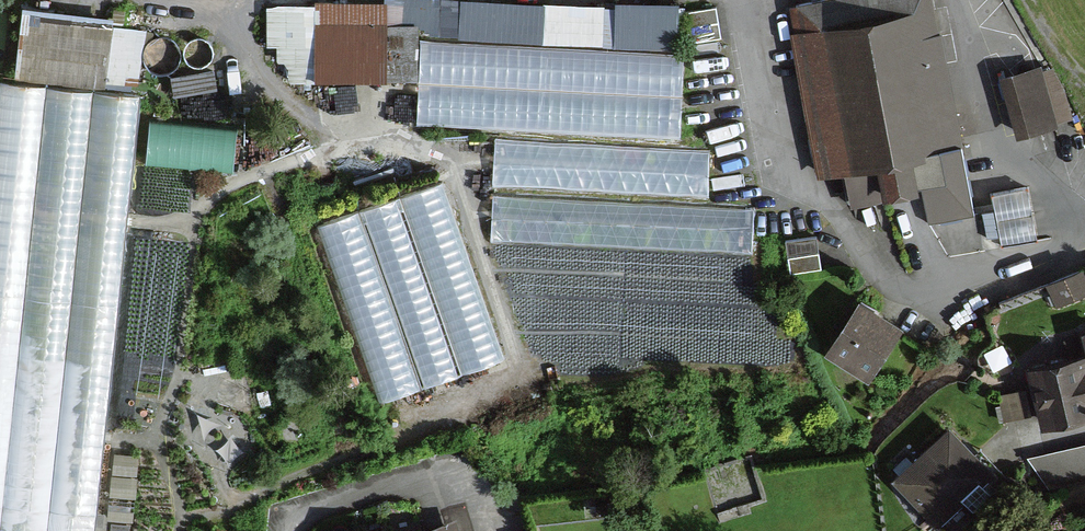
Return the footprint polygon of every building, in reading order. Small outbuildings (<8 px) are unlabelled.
[(419,83),(418,126),(680,132),(683,6),(435,0),(271,0),(270,61),(289,61),(288,80),(419,83)] [(798,32),(931,5),(930,0),(812,0),(813,2),(793,6),(798,32)] [(847,160),(958,138),(931,5),(798,32),(825,164),(847,160)] [(177,97),(215,88),(210,69),(173,78),(177,97)] [(1041,70),(1002,79),(1016,136),(1055,127),(1041,70)] [(0,83),(0,524),(75,530),(96,530),(138,96),(0,83)] [(150,123),(148,166),(237,169),(238,126),(150,123)] [(958,138),(847,160),(854,199),(886,193),(885,186),(926,178),(933,212),(971,205),(958,138)] [(710,191),(711,147),(495,142),(494,185),(710,191)] [(378,401),(504,362),(447,181),(321,221),(378,401)] [(996,209),(984,211),(989,241),(1036,234),(1029,185),(994,191),(996,209)] [(495,197),(493,240),(754,250),(755,206),(495,197)] [(819,238),(790,239),(791,269),(820,268),(819,238)] [(1084,298),(1084,269),(1048,283),(1058,308),(1084,298)] [(864,296),(827,352),(868,379),(905,324),(864,296)] [(1031,362),(1045,423),(1084,414),(1084,350),(1031,362)] [(1004,420),(1027,420),(1027,392),(1004,392),(1004,420)] [(993,462),(955,425),(901,479),(939,517),(993,462)] [(1037,450),(1043,496),(1084,491),(1084,444),(1037,450)] [(705,467),(715,503),(756,492),(746,455),(705,467)] [(454,520),(422,530),(458,530),(454,520)]
